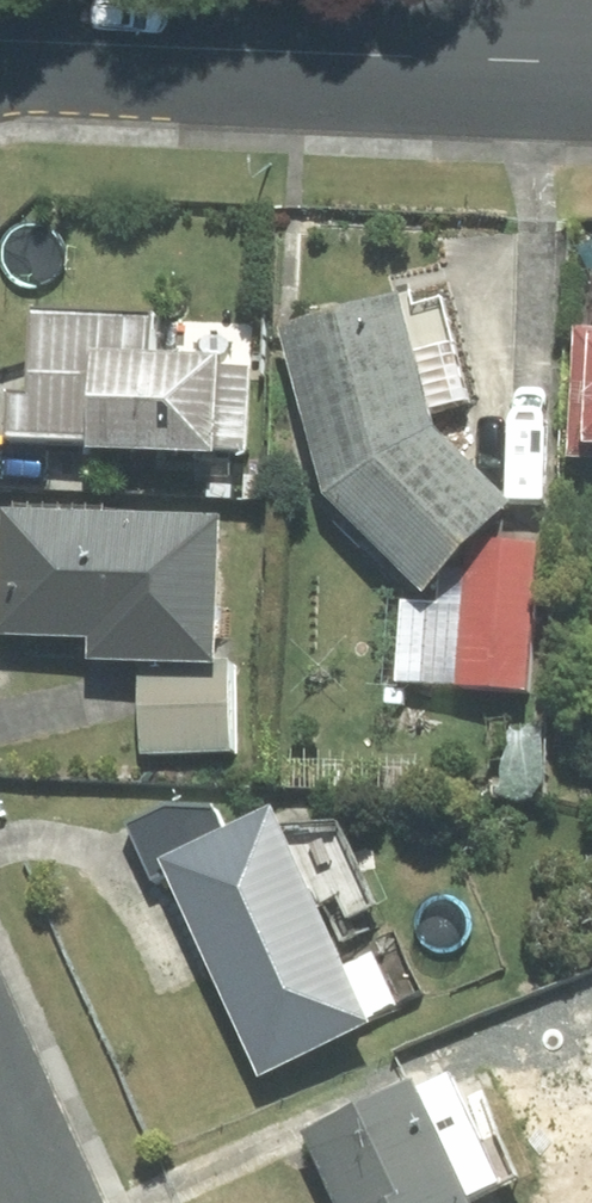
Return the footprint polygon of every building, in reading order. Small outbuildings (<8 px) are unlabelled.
[(421,585),(505,502),(428,426),(424,408),(465,397),(439,299),(393,311),(390,299),(281,328),(324,489),(421,585)] [(7,391),(5,438),(85,440),(85,447),(244,453),(249,326),(173,324),(172,352),(150,351),(151,318),(32,314),(29,392),(7,391)] [(575,327),(569,453),(591,454),(591,328),(575,327)] [(88,654),(139,656),(211,658),(215,515),(0,508),(0,631),(89,634),(88,654)] [(535,546),(469,542),(465,603),(400,599),(395,680),(526,688),(535,546)] [(226,657),(211,658),(139,656),(141,751),(228,749),(226,657)] [(155,858),(224,827),(214,806),(164,805),(125,822),(149,875),(161,871),(155,858)] [(161,871),(255,1076),(430,997),(396,925),(340,950),(329,925),(371,906),(333,824),(276,823),(268,807),(224,827),(155,858),(161,871)] [(468,1201),(517,1178),(478,1093),(461,1101),(449,1075),(414,1092),(409,1081),(302,1130),(336,1202),(469,1202),(468,1201)]
